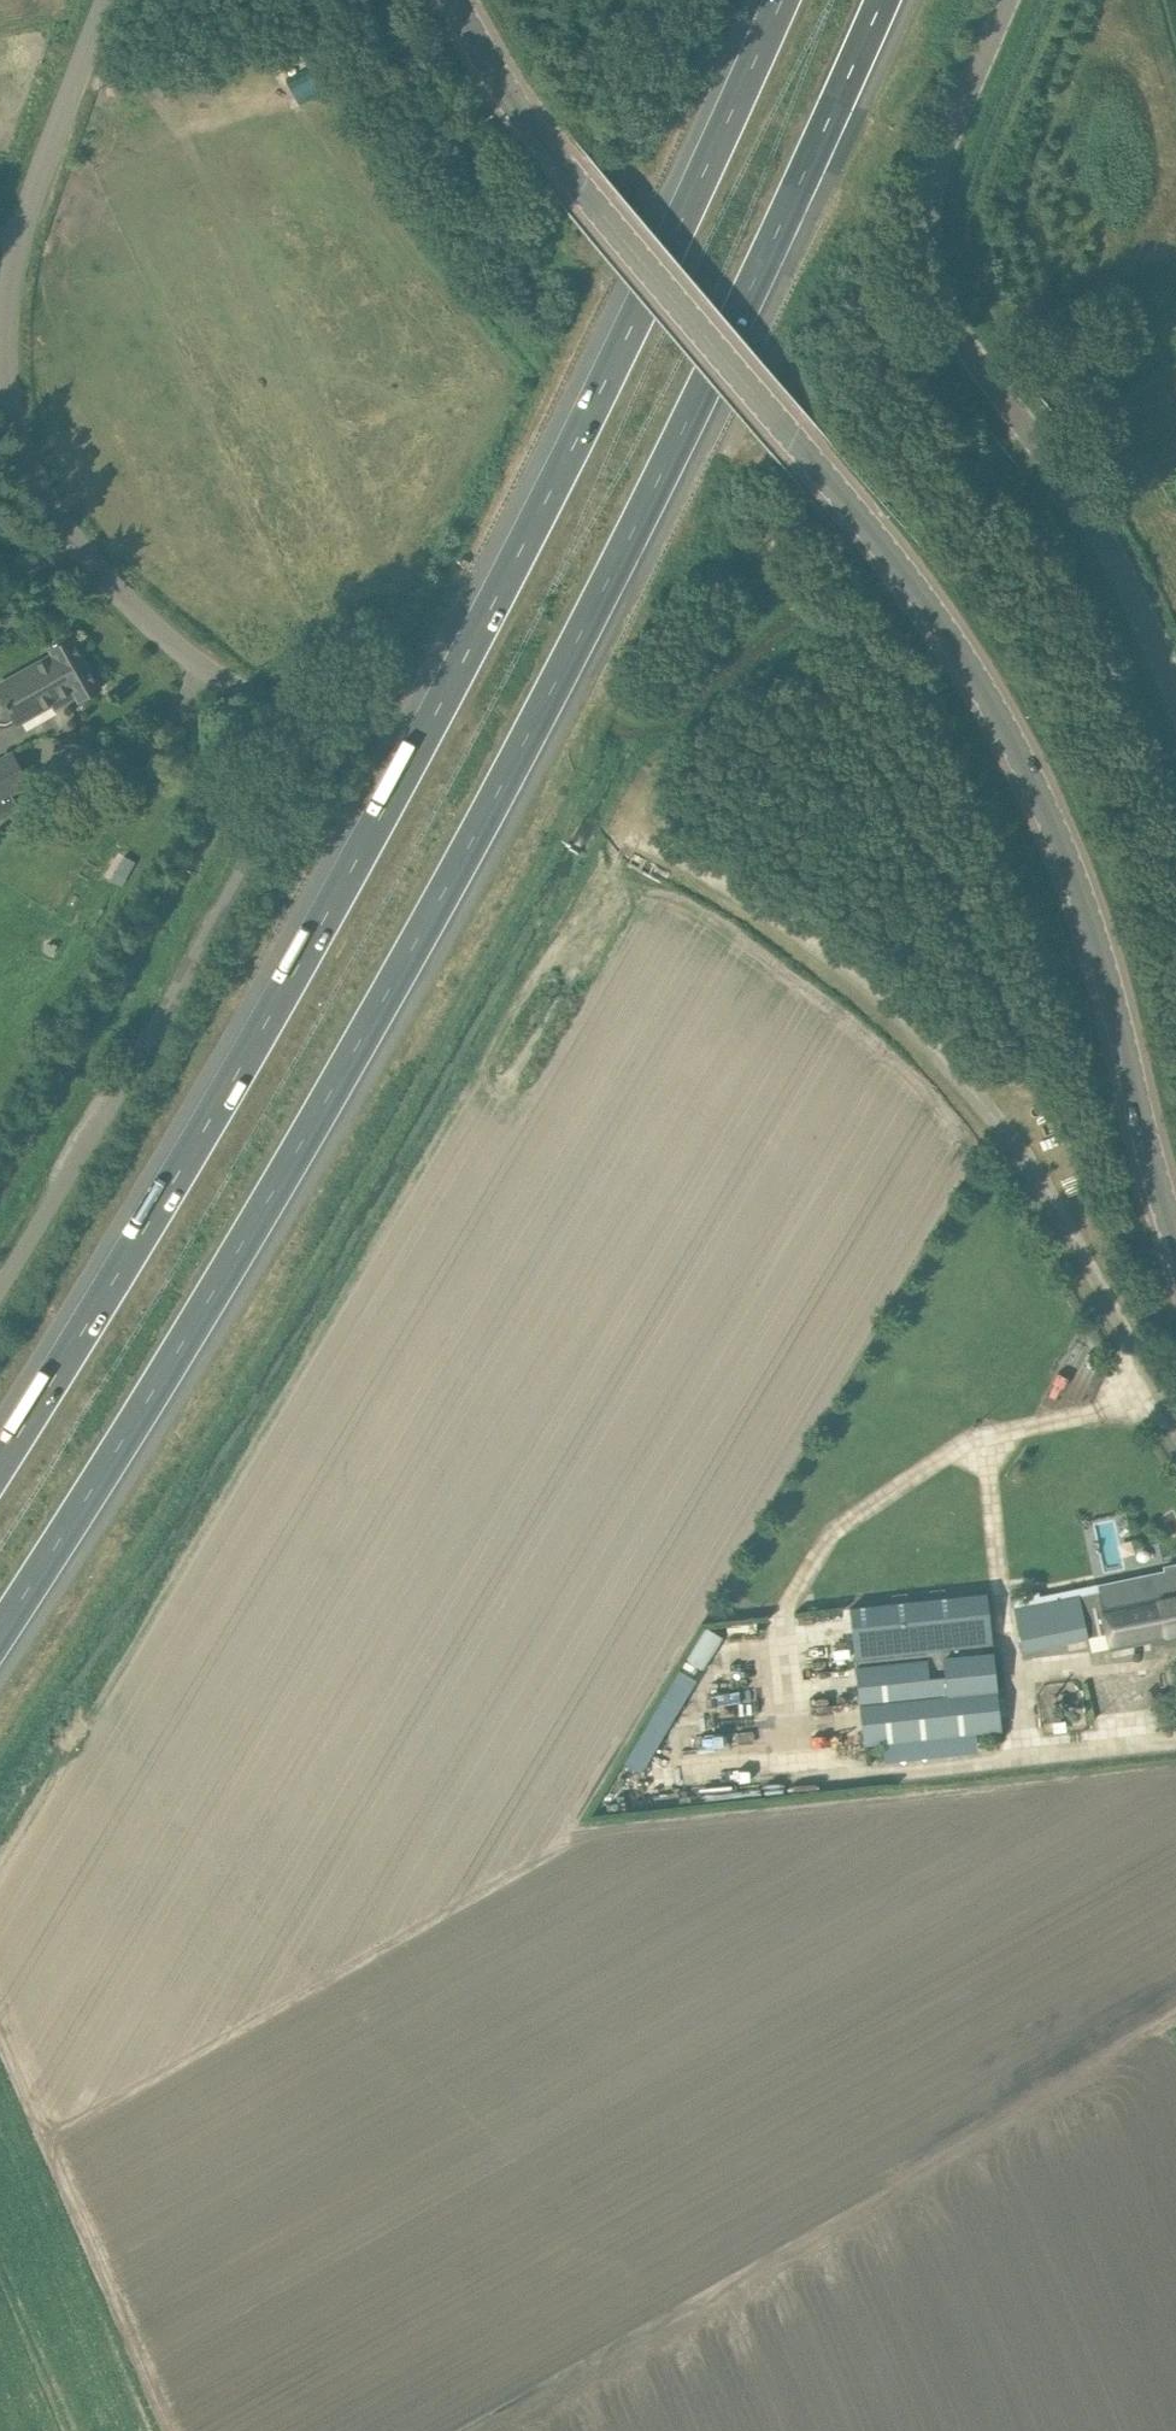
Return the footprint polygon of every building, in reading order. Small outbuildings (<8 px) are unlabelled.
[(296,74),(310,99),(325,91),(312,66),(296,74)] [(24,720),(53,704),(58,711),(76,701),(100,688),(72,638),(50,650),(51,652),(0,681),(0,728),(8,727),(14,724),(15,725),(24,720)] [(20,810),(11,794),(31,783),(12,751),(0,757),(0,821),(20,810)] [(116,871),(111,879),(122,885),(127,877),(116,871)] [(1094,1591),(1095,1592),(1105,1637),(1106,1637),(1109,1653),(1175,1639),(1175,1573),(1151,1579),(1152,1586),(1143,1588),(1141,1581),(1094,1591)] [(1105,1637),(1095,1592),(1015,1608),(1025,1653),(1105,1637)] [(999,1598),(880,1610),(885,1658),(1005,1645),(1001,1610),(999,1598)] [(1000,1731),(996,1693),(992,1655),(855,1669),(859,1706),(864,1746),(1000,1731)] [(712,1746),(770,1747),(771,1672),(733,1672),(733,1686),(713,1686),(712,1746)]
